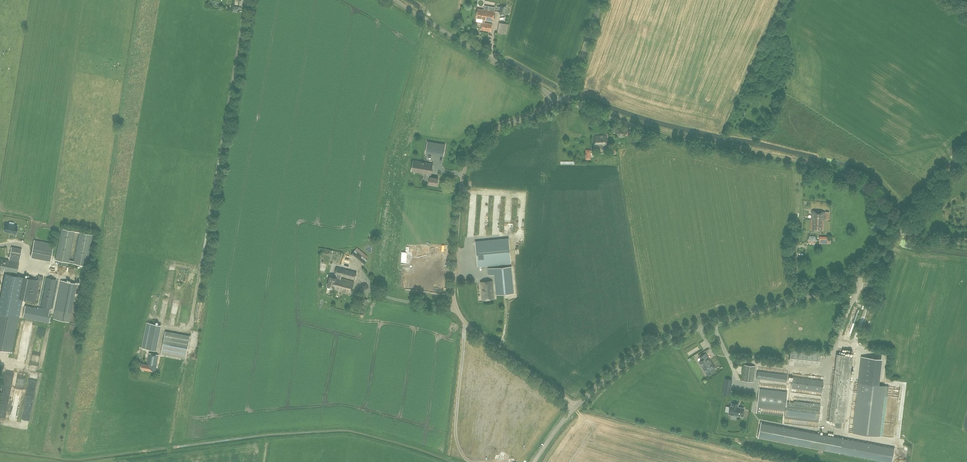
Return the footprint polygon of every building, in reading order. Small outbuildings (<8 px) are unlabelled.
[(495,11),(485,9),(484,9),(484,10),(477,9),(476,18),(483,19),(481,30),(491,31),(492,24),(485,23),(485,20),(493,22),(495,11)] [(506,34),(507,24),(499,23),(497,32),(506,34)] [(618,129),(616,133),(619,137),(624,137),(626,132),(623,128),(618,129)] [(595,146),(598,146),(598,150),(603,150),(603,146),(607,145),(607,135),(594,135),(595,146)] [(427,142),(426,152),(443,155),(445,145),(427,142)] [(431,174),(433,164),(413,160),(411,171),(426,173),(425,180),(429,181),(429,184),(437,185),(438,178),(430,177),(431,174)] [(812,211),(811,222),(810,230),(823,231),(823,219),(828,219),(829,212),(825,211),(825,213),(824,213),(824,211),(812,211)] [(4,231),(16,234),(17,226),(14,225),(9,224),(6,224),(4,231)] [(93,235),(61,229),(55,260),(86,266),(93,235)] [(806,242),(812,245),(815,238),(809,235),(806,242)] [(510,263),(508,239),(476,242),(478,266),(510,263)] [(30,257),(50,261),(53,244),(34,240),(30,257)] [(7,274),(16,275),(20,257),(22,249),(11,247),(8,260),(0,258),(0,270),(8,272),(7,274)] [(357,248),(355,250),(351,255),(363,265),(367,260),(365,259),(367,256),(357,248)] [(494,275),(496,293),(496,294),(513,293),(511,266),(488,268),(488,275),(494,275)] [(336,267),(335,274),(334,275),(336,275),(336,277),(340,278),(341,276),(354,280),(356,272),(336,267)] [(16,275),(7,274),(6,274),(0,304),(0,350),(11,352),(22,299),(38,302),(43,277),(38,276),(38,280),(16,276),(16,275)] [(354,282),(340,278),(336,277),(336,279),(330,277),(327,286),(334,288),(333,289),(351,294),(354,282)] [(47,278),(41,307),(50,308),(56,279),(47,278)] [(76,284),(61,281),(53,319),(69,322),(76,284)] [(482,300),(494,299),(492,281),(480,282),(482,300)] [(359,287),(361,294),(369,291),(367,284),(359,287)] [(46,315),(47,309),(38,307),(37,310),(24,307),(23,316),(49,321),(49,319),(50,316),(46,315)] [(844,329),(850,332),(855,318),(849,316),(844,329)] [(165,331),(161,354),(185,358),(190,336),(165,331)] [(143,333),(140,349),(156,352),(158,336),(143,333)] [(790,349),(789,361),(819,364),(821,352),(790,349)] [(141,363),(140,369),(155,372),(158,355),(149,353),(147,364),(141,363)] [(700,356),(702,360),(700,361),(707,374),(713,371),(711,369),(714,367),(706,353),(700,356)] [(835,370),(829,421),(845,423),(853,356),(837,354),(835,370)] [(862,357),(853,433),(880,437),(886,385),(876,384),(879,359),(862,357)] [(742,380),(753,382),(755,366),(744,365),(742,380)] [(786,382),(788,371),(758,367),(757,378),(786,382)] [(822,392),(823,381),(793,377),(791,388),(822,392)] [(786,392),(759,389),(757,413),(761,413),(761,408),(785,411),(785,416),(819,420),(821,404),(794,401),(794,403),(786,402),(787,394),(786,394),(786,392)] [(746,404),(749,393),(739,390),(736,401),(746,404)] [(731,406),(729,415),(732,415),(732,416),(736,417),(736,416),(743,417),(745,408),(738,407),(738,404),(732,403),(732,406),(731,406)] [(761,422),(758,438),(880,461),(891,461),(894,448),(761,422)]
